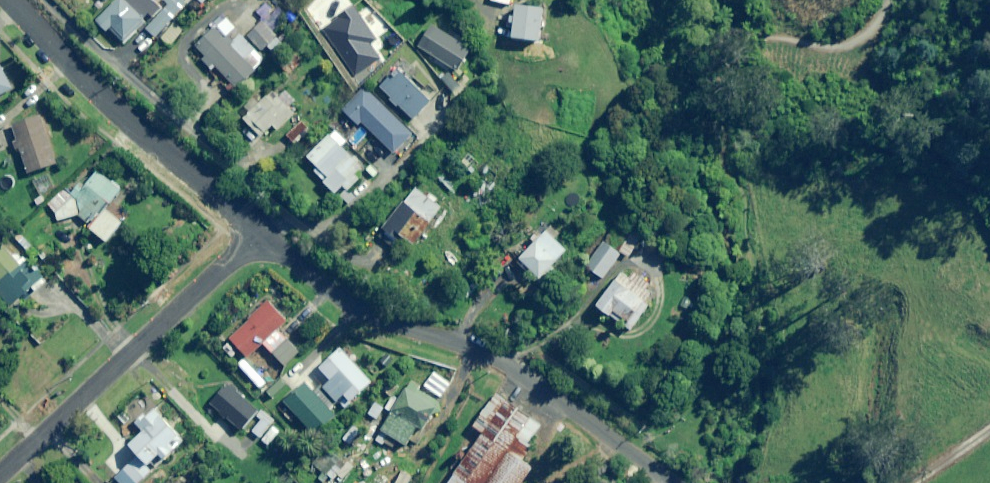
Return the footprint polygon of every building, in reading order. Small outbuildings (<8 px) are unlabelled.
[(158,4),(154,0),(127,0),(126,0),(117,0),(97,22),(107,32),(109,29),(127,46),(145,27),(162,8),(158,4)] [(167,5),(145,28),(155,37),(191,0),(162,0),(167,5)] [(544,8),(517,5),(515,16),(510,15),(509,24),(514,25),(512,38),(540,42),(544,8)] [(241,17),(235,25),(245,33),(252,26),(241,17)] [(283,44),(262,22),(247,36),(261,51),(266,46),(274,53),(283,44)] [(183,31),(174,23),(160,39),(169,47),(183,31)] [(471,50),(432,25),(417,49),(456,73),(471,50)] [(230,94),(265,61),(254,49),(243,59),(214,29),(195,47),(204,57),(201,60),(211,70),(215,66),(228,81),(223,86),(230,94)] [(0,66),(0,95),(13,88),(0,66)] [(414,69),(407,77),(398,69),(380,88),(390,98),(387,101),(396,109),(398,106),(412,120),(431,101),(422,92),(430,84),(414,69)] [(450,73),(442,81),(453,93),(461,86),(450,73)] [(267,94),(262,89),(237,113),(260,137),(273,125),(277,130),(295,113),(290,108),(298,101),(287,90),(282,95),(274,87),(267,94)] [(415,135),(364,88),(343,111),(358,125),(361,123),(396,155),(415,135)] [(58,164),(43,117),(13,126),(28,174),(58,164)] [(310,129),(301,121),(286,136),(295,145),(310,129)] [(355,156),(353,158),(341,147),(346,142),(334,130),(307,158),(318,167),(313,172),(336,194),(343,186),(349,191),(360,179),(357,176),(363,169),(366,166),(355,156)] [(105,210),(120,189),(96,171),(74,202),(64,190),(46,205),(59,220),(75,215),(90,226),(88,228),(105,243),(122,224),(105,210)] [(415,188),(383,229),(394,237),(397,234),(414,248),(432,225),(429,223),(441,208),(415,188)] [(541,235),(537,231),(530,240),(534,243),(517,264),(541,285),(552,271),(550,270),(566,251),(554,240),(559,234),(549,226),(541,235)] [(629,235),(617,251),(629,259),(640,244),(629,235)] [(620,255),(603,242),(585,267),(602,279),(620,255)] [(1,287),(0,287),(0,291),(11,305),(34,288),(36,290),(46,283),(37,271),(27,278),(4,246),(0,248),(0,285),(1,287)] [(645,293),(653,282),(635,268),(627,279),(621,275),(597,306),(629,331),(649,306),(644,303),(649,296),(645,293)] [(229,340),(248,358),(246,360),(258,372),(265,365),(253,353),(261,344),(285,367),(299,353),(277,331),(288,320),(268,300),(229,340)] [(241,356),(231,346),(225,352),(235,362),(241,356)] [(371,384),(340,349),(319,368),(330,381),(323,388),(336,402),(344,395),(350,402),(371,384)] [(266,385),(243,359),(237,364),(261,390),(266,385)] [(314,436),(339,413),(309,380),(284,402),(314,436)] [(223,422),(226,418),(240,431),(259,411),(228,384),(210,404),(220,413),(217,416),(223,422)] [(391,414),(373,441),(383,447),(385,443),(394,449),(398,442),(411,450),(415,444),(419,447),(428,432),(424,430),(441,405),(409,384),(399,400),(392,395),(383,409),(391,414)] [(444,482),(520,482),(522,481),(524,482),(529,482),(538,470),(523,459),(532,446),(526,442),(540,423),(494,390),(470,423),(482,432),(444,482)] [(383,408),(374,403),(368,415),(376,420),(383,408)] [(164,460),(184,441),(154,409),(136,425),(143,432),(129,446),(138,455),(113,478),(118,482),(138,482),(158,465),(154,460),(159,455),(164,460)] [(271,424),(263,418),(251,432),(260,438),(271,424)] [(359,431),(352,426),(341,441),(348,447),(359,431)] [(322,472),(317,478),(323,482),(324,482),(329,478),(332,481),(338,475),(342,479),(352,468),(328,446),(312,462),(322,472)] [(390,462),(373,480),(376,482),(387,482),(399,470),(390,462)] [(403,472),(396,482),(417,482),(418,481),(403,472)] [(233,480),(226,474),(218,482),(231,482),(233,480)]
